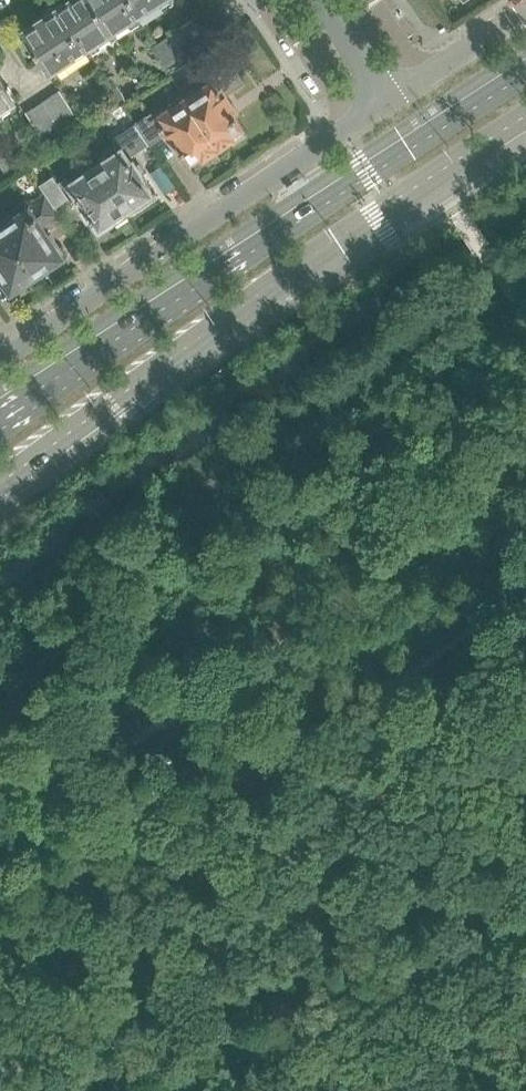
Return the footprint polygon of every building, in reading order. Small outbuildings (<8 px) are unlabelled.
[(111,32),(112,31),(92,0),(65,0),(55,7),(53,4),(44,10),(43,11),(45,13),(22,28),(41,57),(39,58),(46,70),(48,68),(50,72),(53,70),(56,74),(60,72),(57,67),(85,49),(88,53),(92,51),(89,46),(111,32)] [(112,31),(137,15),(139,19),(143,17),(141,13),(160,0),(92,0),(112,31)] [(193,20),(171,34),(177,44),(200,30),(193,20)] [(200,30),(177,44),(184,55),(185,56),(207,41),(200,30)] [(170,35),(161,41),(167,51),(177,44),(171,34),(170,35)] [(158,43),(152,47),(158,57),(167,51),(161,41),(158,43)] [(177,44),(167,51),(174,61),(184,55),(177,44)] [(167,51),(158,57),(164,67),(174,61),(167,51)] [(237,112),(224,94),(243,82),(229,62),(228,62),(222,53),(211,61),(217,70),(213,73),(215,77),(213,79),(212,78),(184,96),(218,146),(231,138),(234,141),(233,142),(234,143),(246,135),(233,116),(236,114),(235,113),(237,112)] [(8,84),(6,85),(0,76),(0,110),(9,104),(12,108),(16,106),(13,101),(16,100),(13,96),(15,95),(8,84)] [(124,97),(111,76),(106,79),(120,99),(124,97)] [(120,99),(106,79),(102,82),(115,103),(120,99)] [(74,113),(59,90),(48,97),(63,120),(66,118),(74,113)] [(218,146),(184,96),(155,115),(156,117),(150,121),(146,115),(136,122),(149,143),(167,131),(180,151),(181,150),(182,151),(184,149),(197,168),(209,160),(208,159),(207,159),(205,155),(218,146)] [(63,120),(48,97),(37,104),(52,127),(58,124),(63,120)] [(52,127),(37,104),(26,112),(41,135),(49,129),(52,127)] [(81,123),(74,113),(66,118),(73,129),(81,123)] [(73,129),(66,118),(63,120),(58,124),(65,134),(73,129)] [(144,177),(134,162),(130,155),(149,143),(136,122),(134,123),(122,132),(129,143),(124,146),(122,144),(93,163),(128,214),(144,203),(142,199),(152,192),(142,179),(144,177)] [(65,134),(58,124),(52,127),(49,129),(56,140),(65,134)] [(56,140),(49,129),(41,135),(48,145),(56,140)] [(1,147),(0,147),(0,163),(8,157),(1,147)] [(8,157),(0,163),(0,165),(6,174),(15,168),(15,167),(8,157)] [(128,214),(93,163),(68,181),(65,177),(58,182),(53,175),(40,183),(45,191),(55,206),(73,193),(88,215),(90,214),(99,228),(109,221),(112,225),(128,214)] [(41,224),(44,222),(46,224),(61,214),(55,206),(45,191),(1,220),(36,272),(39,270),(42,271),(50,266),(51,263),(61,255),(60,253),(61,250),(56,242),(52,242),(52,241),(51,240),(51,235),(48,235),(41,224)] [(1,220),(0,220),(0,273),(2,273),(1,274),(2,275),(1,279),(6,286),(10,287),(11,289),(22,282),(26,282),(33,277),(34,274),(36,272),(1,220)]
